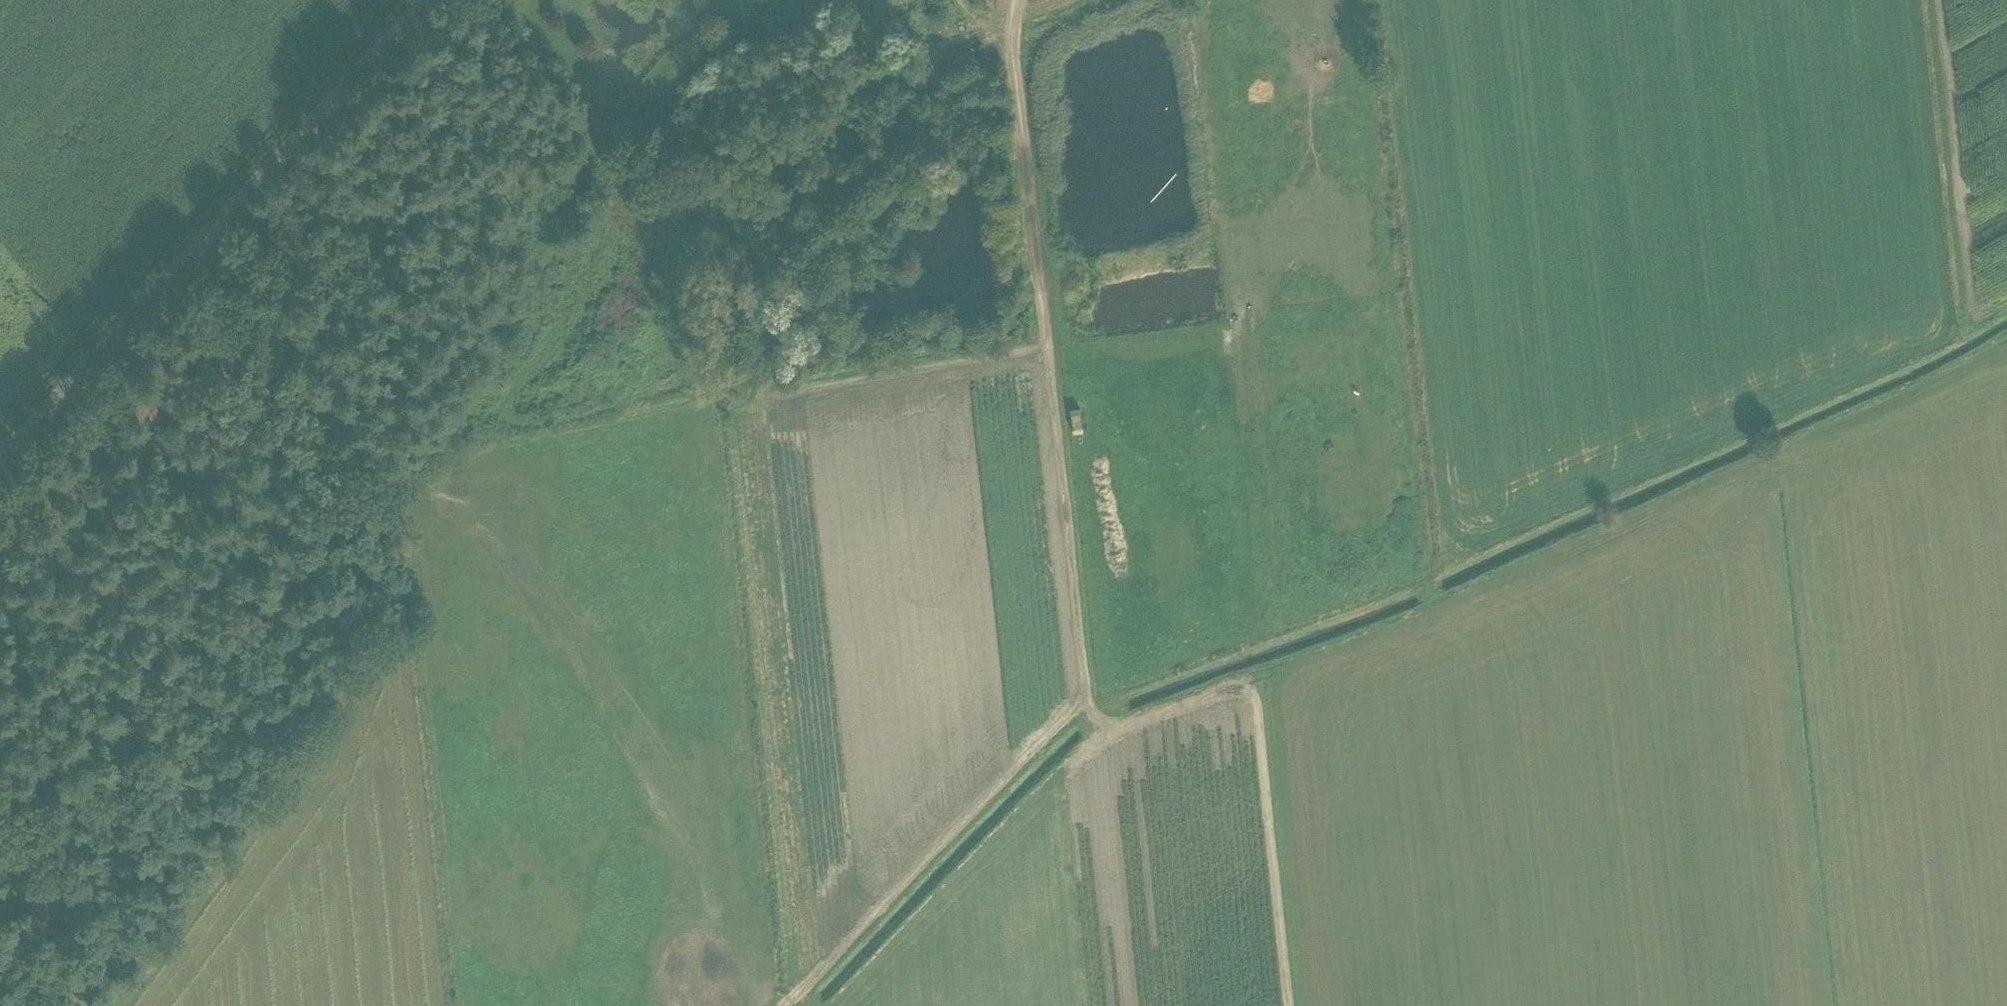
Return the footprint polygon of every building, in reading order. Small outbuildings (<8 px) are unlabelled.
[(948,9),(953,30),(961,28),(955,7),(948,9)]
